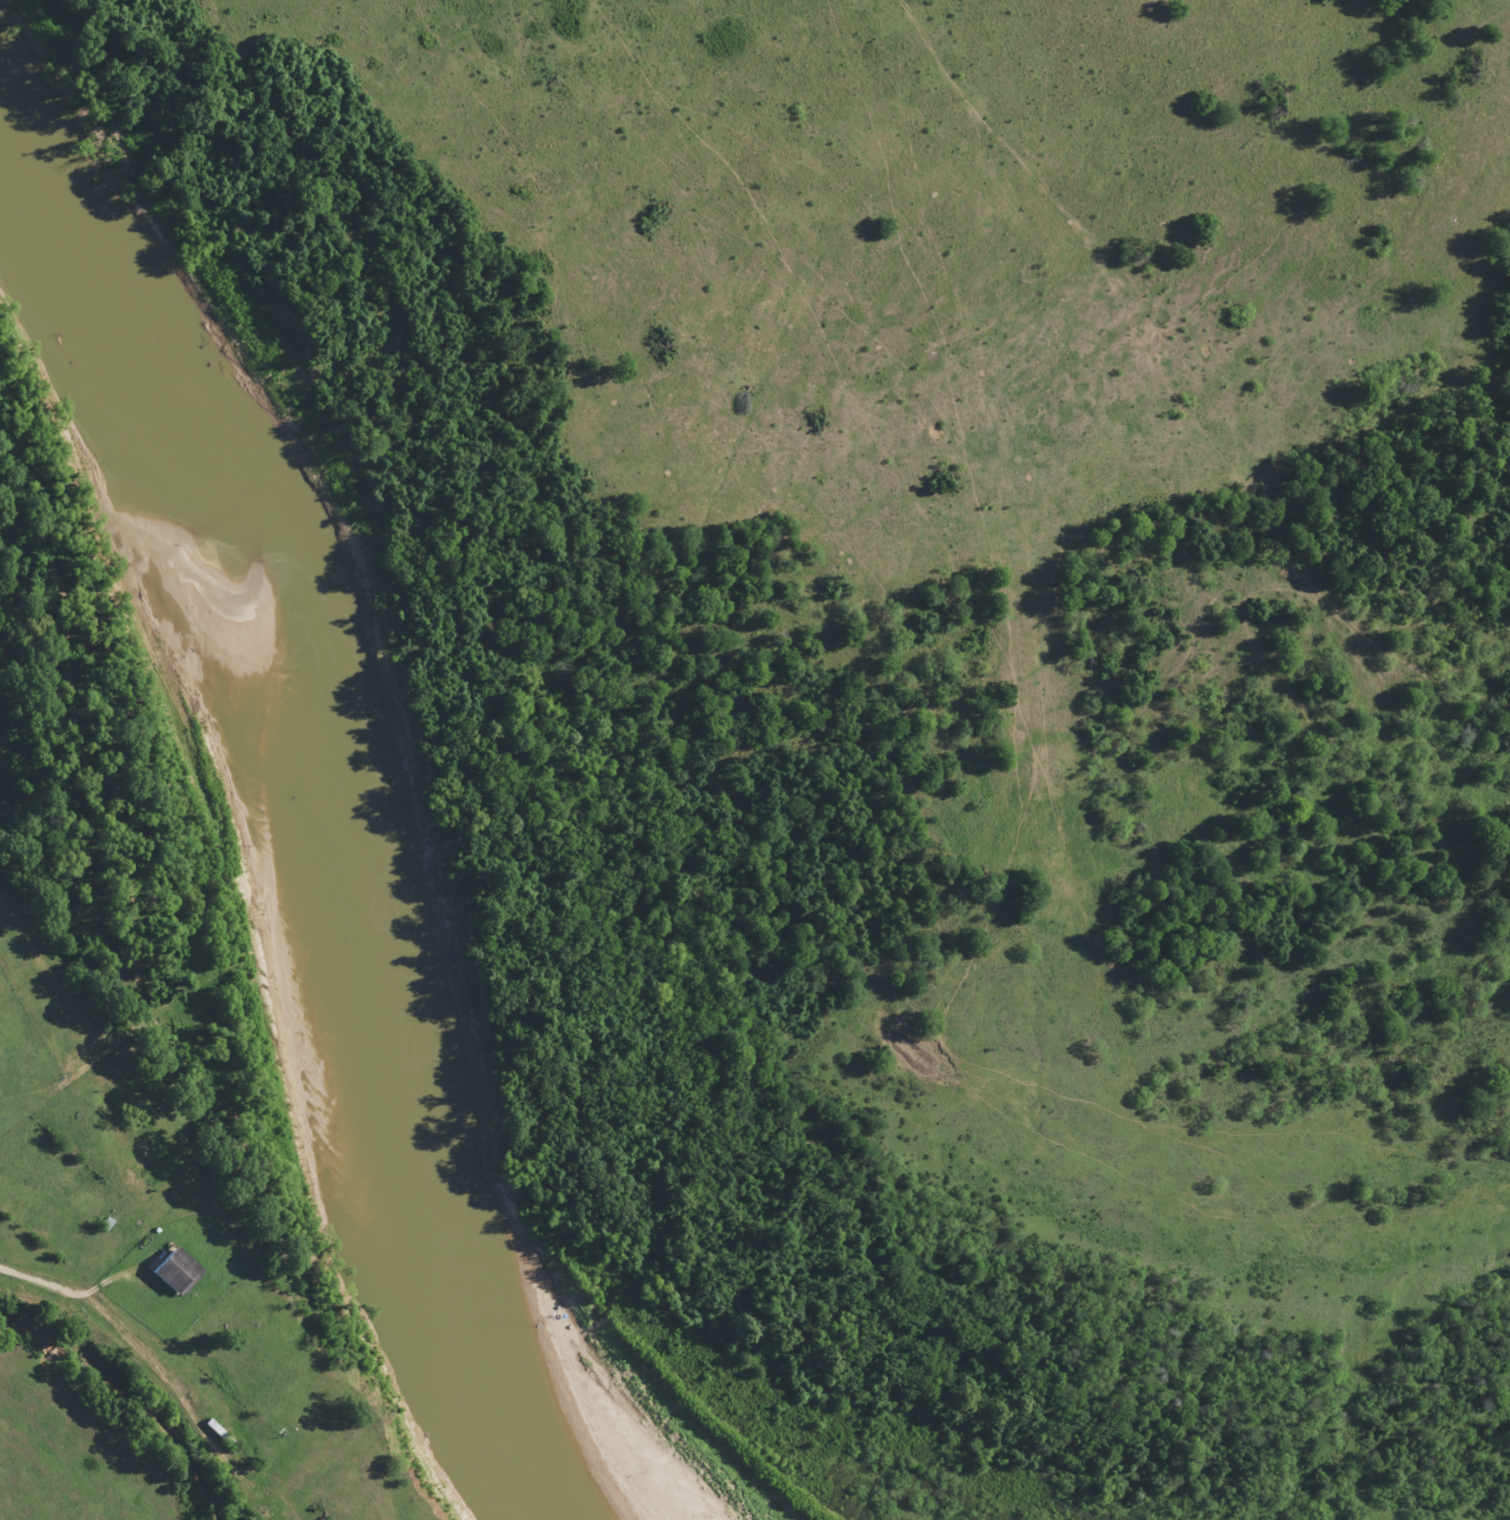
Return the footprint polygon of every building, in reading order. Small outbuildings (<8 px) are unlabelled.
[(199,1271),(172,1246),(148,1272),(171,1294),(181,1283),(185,1287),(199,1271)]
